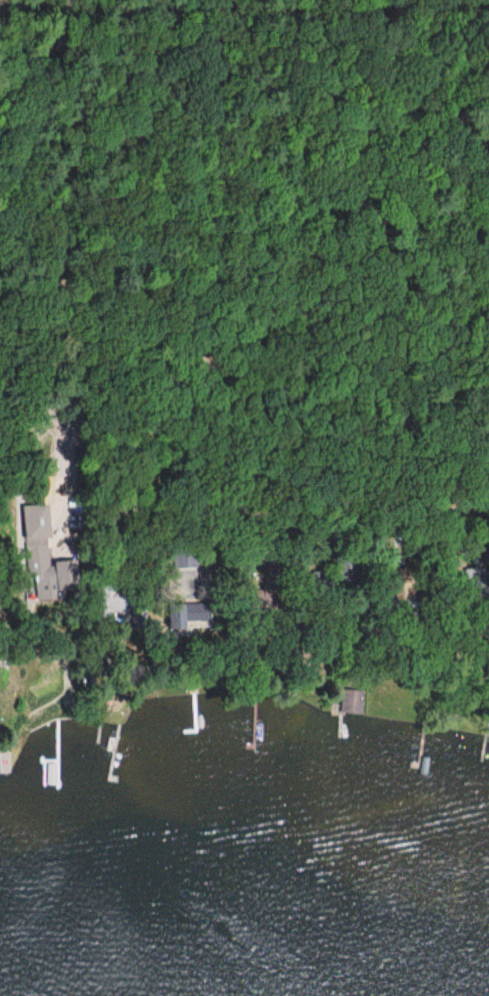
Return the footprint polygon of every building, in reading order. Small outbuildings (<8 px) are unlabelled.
[(46,505),(22,506),(24,576),(32,576),(33,602),(59,601),(58,566),(48,567),(46,505)] [(174,567),(194,567),(194,551),(174,551),(174,567)] [(398,603),(416,597),(405,566),(387,573),(398,603)] [(130,585),(93,585),(93,612),(130,612),(130,585)] [(209,629),(209,604),(168,604),(168,629),(209,629)] [(362,714),(362,691),(340,691),(340,714),(362,714)]
